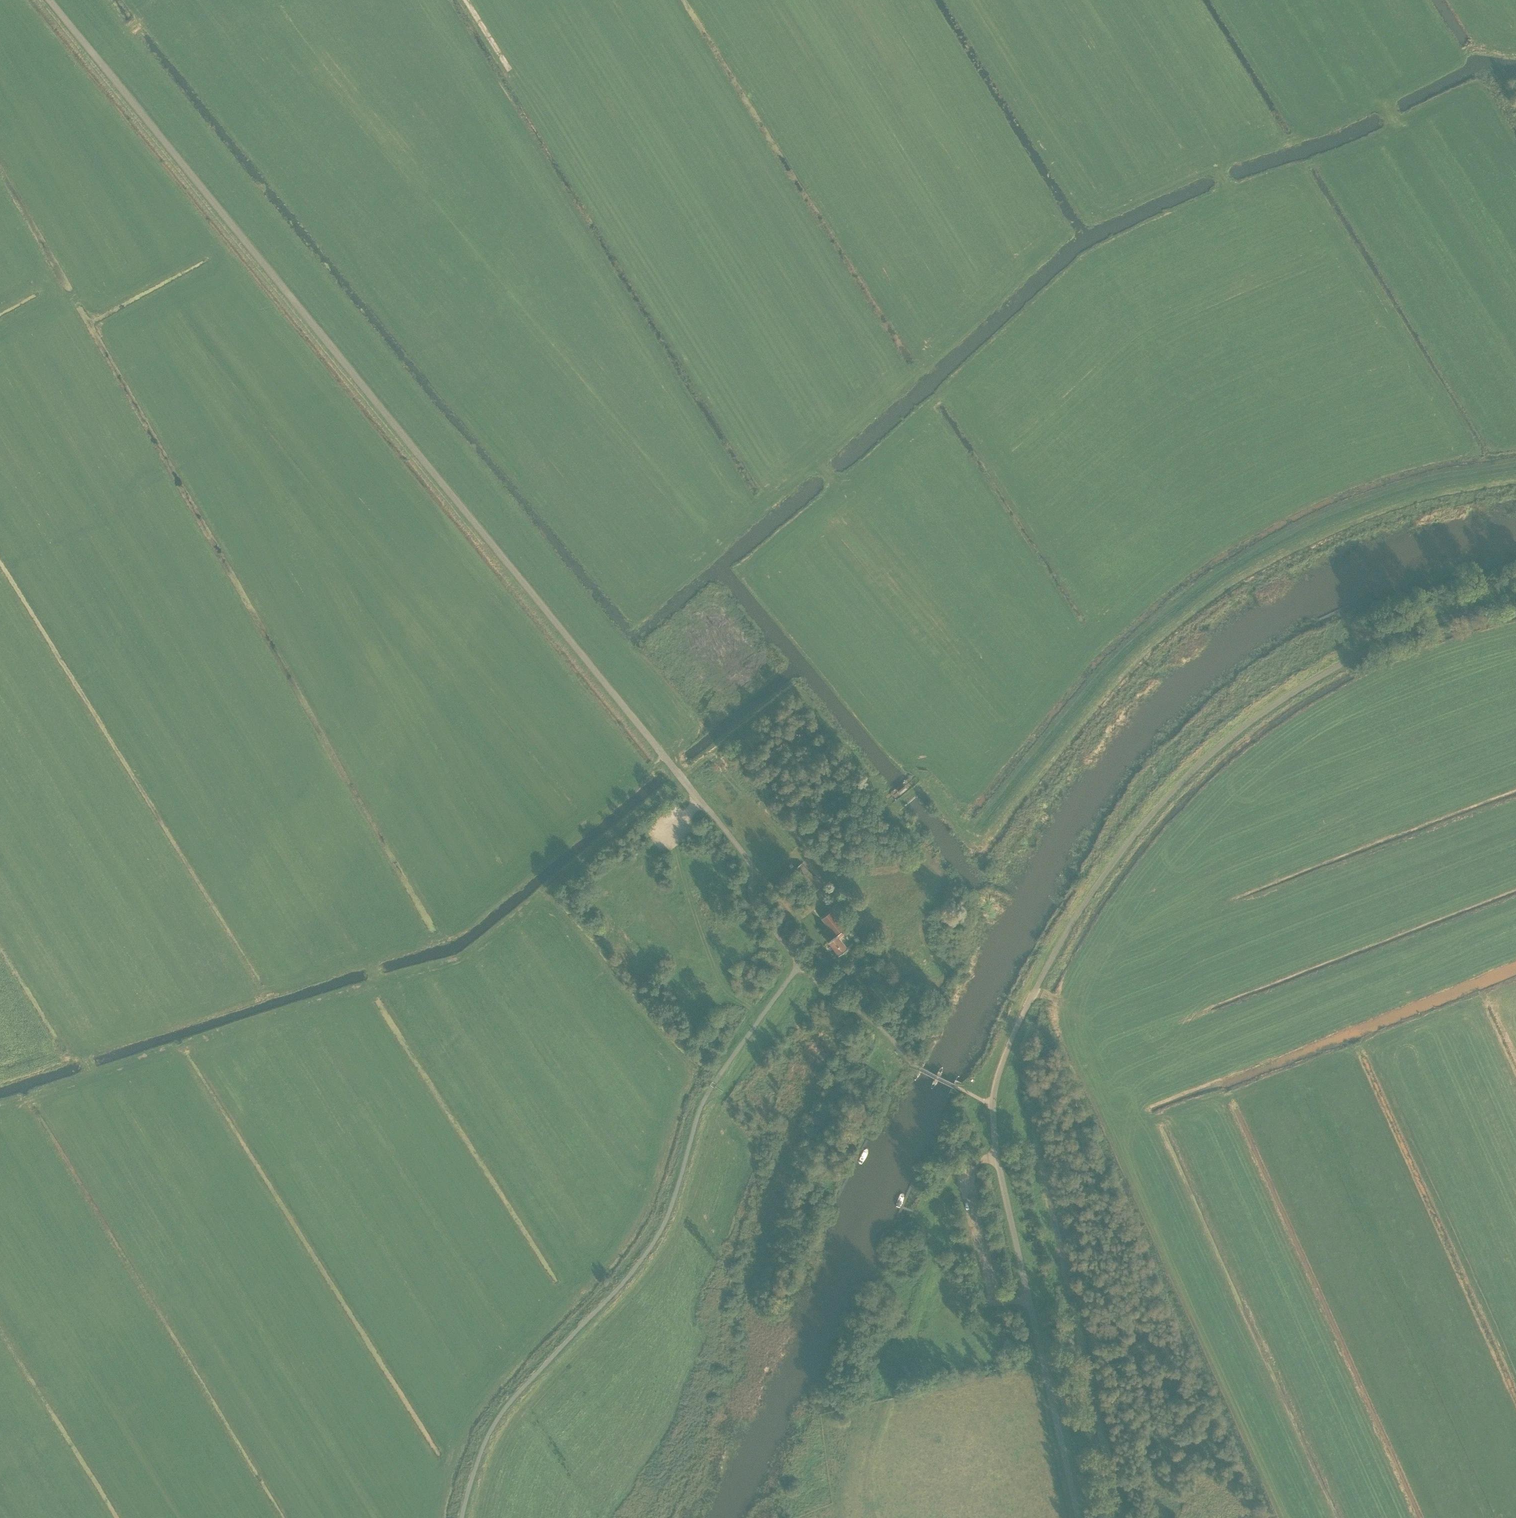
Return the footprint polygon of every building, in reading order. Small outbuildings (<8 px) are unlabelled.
[(898,791),(898,792),(901,795),(908,788),(905,785),(898,791)] [(844,934),(843,933),(840,930),(838,929),(843,925),(832,911),(822,919),(836,937),(829,942),(838,953),(847,946),(840,938),(844,934)]
